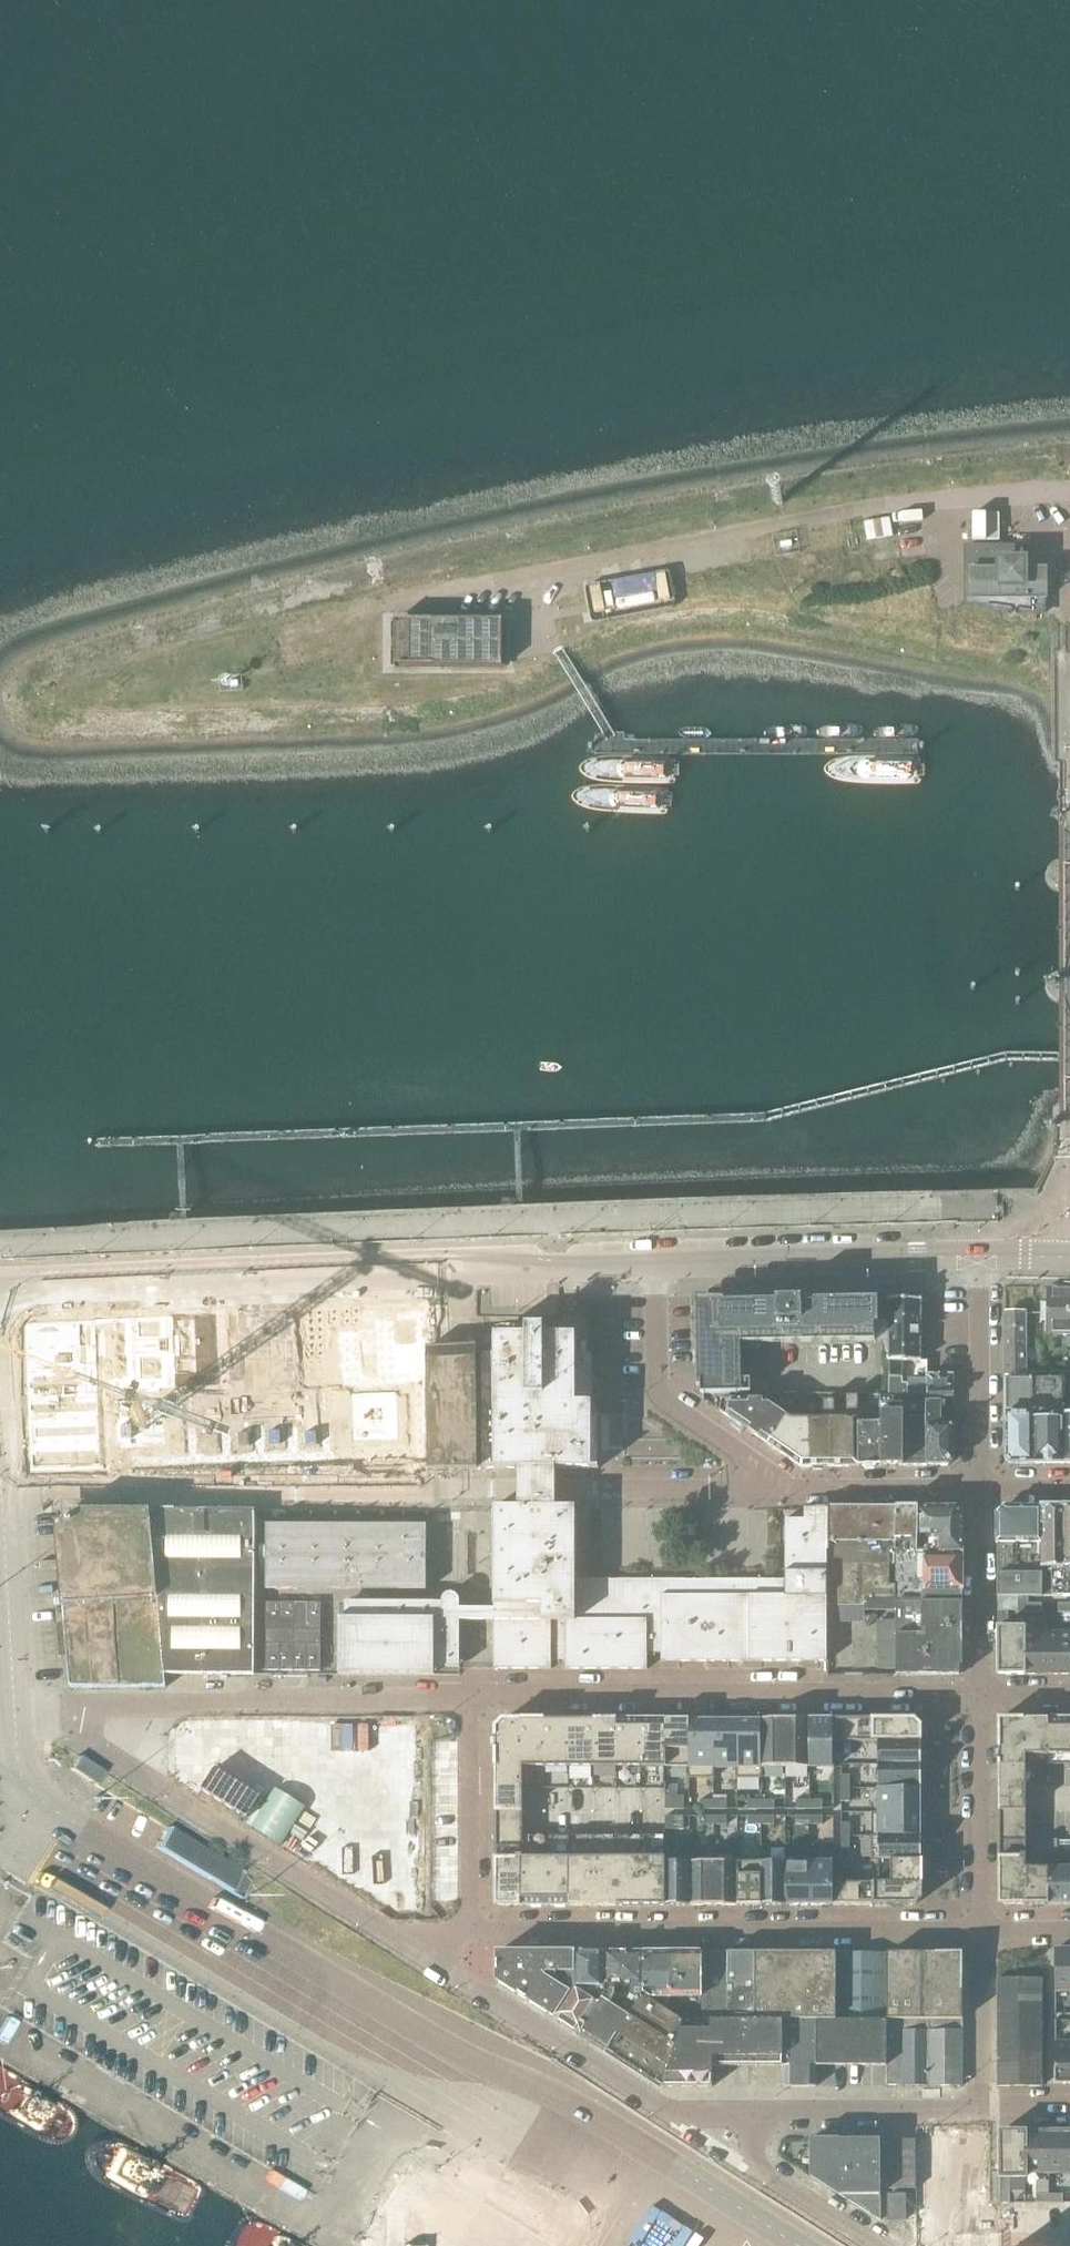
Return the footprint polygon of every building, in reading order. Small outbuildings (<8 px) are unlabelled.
[(863,522),(866,540),(892,535),(889,517),(863,522)] [(1005,609),(1043,614),(1043,599),(1045,599),(1045,570),(1023,570),(1023,562),(1018,562),(1018,547),(966,547),(966,571),(970,571),(970,599),(1005,599),(1005,609)] [(409,621),(409,665),(409,666),(501,666),(501,653),(501,633),(501,620),(409,619),(409,621)] [(1048,1287),(1047,1302),(1040,1302),(1039,1318),(1047,1319),(1047,1335),(1065,1335),(1065,1346),(1069,1346),(1069,1288),(1048,1287)] [(741,1381),(741,1379),(741,1344),(875,1341),(874,1300),(803,1301),(803,1298),(787,1299),(776,1299),(776,1302),(699,1303),(700,1364),(700,1394),(751,1393),(750,1380),(746,1380),(746,1381),(741,1381)] [(890,1361),(890,1397),(902,1397),(907,1397),(907,1383),(902,1383),(902,1361),(921,1362),(920,1299),(889,1299),(889,1301),(889,1330),(889,1345),(885,1345),(885,1352),(889,1352),(889,1361),(890,1361)] [(101,1319),(96,1319),(99,1388),(317,1380),(423,1376),(424,1376),(422,1307),(398,1308),(386,1309),(381,1309),(369,1309),(362,1310),(362,1309),(351,1310),(346,1310),(334,1311),(329,1311),(317,1311),(314,1311),(309,1312),(309,1311),(297,1312),(291,1312),(278,1313),(273,1313),(261,1313),(255,1314),(243,1314),(238,1314),(235,1314),(224,1314),(220,1315),(205,1315),(200,1315),(200,1316),(187,1316),(184,1316),(163,1317),(150,1318),(146,1318),(133,1318),(130,1318),(125,1318),(115,1318),(115,1319),(111,1319),(100,1319),(101,1319)] [(1004,1313),(1005,1375),(1025,1375),(1025,1374),(1024,1312),(1004,1313)] [(30,1322),(24,1322),(30,1470),(102,1467),(102,1462),(99,1388),(96,1319),(96,1320),(65,1321),(58,1321),(54,1321),(46,1321),(46,1322),(35,1322),(30,1322)] [(476,1354),(477,1468),(518,1468),(518,1491),(518,1507),(555,1507),(555,1491),(555,1468),(598,1468),(598,1467),(592,1467),(592,1354),(576,1354),(576,1335),(494,1335),(494,1354),(476,1354)] [(477,1468),(476,1354),(476,1345),(426,1348),(427,1404),(428,1469),(477,1468)] [(952,1375),(927,1375),(927,1397),(952,1397),(952,1375)] [(317,1380),(99,1388),(102,1462),(426,1450),(423,1376),(317,1380)] [(1006,1458),(1010,1463),(1032,1463),(1032,1379),(1005,1379),(1006,1458)] [(1064,1379),(1032,1379),(1032,1463),(1064,1464),(1064,1414),(1064,1379)] [(848,1419),(835,1420),(834,1420),(834,1466),(859,1466),(858,1416),(859,1416),(858,1397),(848,1397),(848,1419)] [(873,1415),(859,1416),(858,1416),(859,1466),(881,1466),(880,1397),(873,1397),(873,1415)] [(903,1465),(902,1402),(902,1397),(890,1397),(883,1397),(881,1397),(880,1397),(881,1466),(903,1465)] [(719,1411),(768,1444),(787,1417),(762,1400),(722,1400),(719,1411)] [(810,1466),(834,1466),(834,1420),(835,1420),(834,1401),(824,1401),(824,1420),(810,1420),(810,1466)] [(903,1465),(926,1465),(926,1401),(902,1402),(903,1465)] [(945,1401),(926,1401),(926,1465),(948,1465),(953,1459),(953,1426),(941,1426),(941,1407),(945,1407),(945,1401)] [(810,1466),(810,1420),(792,1420),(787,1417),(768,1444),(801,1467),(810,1466)] [(576,1507),(555,1507),(518,1507),(494,1506),(493,1622),(493,1668),(647,1668),(647,1660),(739,1660),(827,1660),(827,1605),(827,1507),(804,1507),(804,1518),(785,1518),(785,1578),(575,1578),(576,1507)] [(827,1605),(864,1605),(865,1605),(865,1596),(896,1596),(896,1536),(896,1507),(827,1507),(827,1605)] [(896,1507),(896,1536),(907,1536),(907,1540),(918,1540),(918,1507),(896,1507)] [(918,1507),(918,1540),(918,1550),(923,1550),(923,1545),(933,1545),(933,1553),(962,1553),(963,1513),(956,1507),(918,1507)] [(1042,1574),(1042,1568),(1041,1508),(1003,1508),(997,1514),(997,1574),(1042,1574)] [(1041,1508),(1042,1568),(1046,1568),(1046,1596),(1064,1596),(1064,1508),(1041,1508)] [(164,1687),(163,1674),(150,1511),(73,1511),(73,1519),(68,1520),(68,1523),(58,1524),(59,1539),(56,1539),(56,1542),(59,1542),(60,1555),(57,1556),(57,1558),(61,1558),(62,1570),(58,1570),(59,1574),(62,1574),(63,1586),(60,1586),(60,1590),(63,1589),(65,1608),(56,1609),(60,1657),(69,1657),(71,1687),(164,1687)] [(163,1674),(254,1673),(255,1602),(254,1511),(220,1511),(216,1515),(188,1515),(184,1511),(150,1511),(163,1674)] [(266,1546),(266,1573),(266,1590),(427,1589),(427,1524),(266,1525),(266,1546)] [(962,1553),(933,1553),(905,1553),(905,1592),(938,1592),(938,1597),(946,1597),(946,1602),(962,1602),(962,1553)] [(1028,1596),(1042,1596),(1042,1574),(997,1574),(997,1596),(1017,1596),(1028,1596)] [(459,1630),(459,1608),(459,1601),(459,1600),(459,1599),(458,1597),(457,1596),(457,1595),(455,1594),(453,1593),(451,1593),(449,1593),(448,1593),(446,1594),(445,1595),(443,1597),(442,1598),(442,1600),(442,1602),(344,1602),(337,1675),(433,1675),(433,1667),(459,1667),(459,1630)] [(1017,1596),(997,1596),(997,1598),(998,1598),(998,1608),(998,1611),(1008,1611),(1008,1610),(1017,1610),(1017,1596)] [(1028,1598),(1028,1596),(1017,1596),(1017,1610),(1017,1613),(1028,1613),(1028,1603),(1028,1598)] [(321,1602),(266,1602),(266,1670),(321,1670),(321,1602)] [(962,1602),(946,1602),(896,1602),(896,1620),(896,1640),(962,1640),(962,1602)] [(1041,1603),(1028,1603),(1028,1613),(1041,1612),(1041,1603)] [(1058,1603),(1058,1612),(1069,1612),(1069,1603),(1058,1603)] [(998,1628),(1008,1628),(1008,1611),(998,1611),(998,1628)] [(896,1670),(896,1640),(896,1620),(876,1620),(876,1670),(896,1670)] [(1024,1628),(1008,1628),(998,1628),(998,1666),(998,1674),(1006,1674),(1024,1674),(1024,1632),(1024,1628)] [(1047,1632),(1024,1632),(1024,1674),(1047,1674),(1047,1632)] [(1047,1674),(1069,1674),(1069,1632),(1047,1632),(1047,1674)] [(896,1640),(896,1670),(896,1675),(959,1676),(959,1666),(962,1666),(962,1640),(896,1640)] [(620,1719),(617,1719),(617,1741),(617,1767),(641,1767),(641,1741),(641,1719),(631,1719),(631,1717),(620,1717),(620,1719)] [(644,1719),(641,1719),(641,1741),(641,1767),(663,1767),(663,1741),(665,1741),(665,1719),(655,1719),(655,1717),(644,1717),(644,1719)] [(502,1719),(495,1727),(495,1769),(522,1769),(522,1767),(522,1741),(520,1741),(520,1719),(502,1719)] [(544,1719),(520,1719),(520,1741),(522,1741),(522,1767),(544,1767),(544,1741),(544,1719)] [(569,1719),(544,1719),(544,1741),(544,1767),(569,1767),(569,1741),(569,1719)] [(593,1719),(569,1719),(569,1741),(569,1767),(593,1767),(593,1741),(593,1719)] [(617,1719),(593,1719),(593,1741),(593,1767),(617,1767),(617,1741),(617,1719)] [(665,1741),(663,1741),(663,1767),(664,1767),(665,1767),(688,1767),(689,1767),(689,1719),(688,1719),(665,1719),(665,1741)] [(689,1767),(688,1767),(688,1777),(714,1777),(714,1767),(713,1767),(713,1719),(689,1719),(689,1767)] [(737,1719),(713,1719),(713,1767),(714,1767),(736,1767),(737,1767),(737,1719)] [(737,1767),(736,1767),(736,1778),(762,1778),(762,1767),(761,1767),(761,1719),(737,1719),(737,1767)] [(785,1719),(761,1719),(761,1767),(762,1767),(785,1767),(785,1719)] [(809,1719),(785,1719),(785,1767),(809,1767),(809,1719)] [(832,1719),(809,1719),(809,1767),(834,1767),(834,1754),(834,1741),(833,1741),(832,1719)] [(914,1719),(832,1719),(833,1741),(834,1741),(843,1741),(878,1741),(878,1740),(921,1740),(921,1725),(914,1719)] [(998,1719),(998,1727),(998,1766),(1025,1766),(1025,1755),(1024,1755),(1024,1719),(998,1719)] [(1048,1719),(1024,1719),(1024,1755),(1025,1755),(1048,1755),(1048,1719)] [(1048,1755),(1069,1755),(1069,1719),(1048,1719),(1048,1755)] [(921,1740),(878,1740),(878,1741),(878,1764),(921,1764),(921,1740)] [(843,1741),(834,1741),(834,1754),(843,1754),(843,1741)] [(70,1768),(95,1784),(103,1772),(78,1756),(70,1768)] [(921,1764),(878,1764),(878,1788),(921,1788),(921,1764)] [(998,1766),(998,1809),(1025,1809),(1025,1790),(1025,1766),(998,1766)] [(522,1769),(495,1769),(495,1788),(495,1812),(522,1812),(522,1789),(522,1788),(522,1769)] [(849,1775),(840,1775),(840,1788),(849,1788),(849,1775)] [(849,1788),(840,1788),(840,1801),(849,1801),(849,1788)] [(921,1788),(878,1788),(878,1812),(921,1812),(921,1788)] [(683,1796),(674,1796),(674,1802),(674,1809),(683,1809),(683,1796)] [(713,1800),(700,1800),(700,1809),(713,1809),(713,1800)] [(726,1800),(713,1800),(713,1809),(726,1809),(726,1800)] [(761,1800),(747,1800),(747,1809),(761,1809),(761,1800)] [(774,1800),(761,1800),(761,1809),(774,1809),(774,1800)] [(809,1800),(795,1800),(795,1809),(809,1809),(809,1800)] [(822,1800),(809,1800),(809,1809),(822,1808),(822,1800)] [(998,1809),(998,1858),(1026,1858),(1025,1809),(998,1809)] [(522,1812),(495,1812),(495,1859),(522,1859),(522,1858),(522,1836),(522,1812)] [(921,1812),(878,1812),(878,1835),(878,1836),(921,1836),(921,1812)] [(713,1815),(700,1816),(700,1824),(713,1824),(713,1815)] [(726,1815),(713,1815),(713,1824),(726,1824),(726,1815)] [(761,1815),(747,1815),(747,1824),(761,1824),(761,1815)] [(774,1815),(761,1815),(761,1824),(774,1824),(774,1815)] [(809,1815),(795,1815),(795,1824),(809,1824),(809,1815)] [(822,1815),(809,1815),(809,1824),(822,1824),(822,1815)] [(683,1816),(674,1816),(674,1822),(674,1829),(683,1829),(683,1816)] [(849,1823),(840,1823),(840,1836),(849,1836),(849,1823)] [(168,1826),(156,1846),(241,1897),(251,1880),(242,1872),(168,1826)] [(878,1835),(871,1835),(871,1861),(878,1861),(878,1860),(921,1860),(921,1836),(878,1836),(878,1835)] [(849,1836),(840,1836),(840,1849),(849,1849),(849,1836)] [(1039,1853),(1039,1840),(1031,1840),(1031,1853),(1039,1853)] [(1048,1853),(1048,1840),(1039,1840),(1039,1853),(1048,1853)] [(1057,1853),(1057,1840),(1048,1840),(1048,1853),(1057,1853)] [(714,1851),(688,1851),(688,1862),(689,1862),(689,1905),(713,1905),(713,1862),(714,1862),(714,1851)] [(568,1857),(544,1858),(545,1883),(545,1906),(568,1905),(568,1883),(568,1857)] [(592,1857),(568,1857),(568,1883),(568,1905),(592,1905),(592,1883),(592,1857)] [(616,1857),(592,1857),(592,1883),(592,1905),(616,1905),(616,1883),(616,1857)] [(641,1857),(616,1857),(616,1883),(616,1905),(641,1905),(641,1883),(641,1857)] [(663,1857),(641,1857),(641,1883),(641,1905),(665,1905),(665,1883),(663,1883),(663,1857)] [(665,1857),(663,1857),(663,1883),(665,1883),(665,1905),(689,1905),(689,1862),(688,1862),(666,1862),(666,1857),(665,1857)] [(522,1883),(521,1883),(521,1906),(545,1906),(545,1883),(544,1858),(522,1858),(522,1859),(522,1883)] [(1026,1858),(998,1858),(998,1898),(998,1905),(1024,1905),(1024,1868),(1026,1868),(1026,1858)] [(522,1859),(495,1859),(495,1899),(495,1905),(502,1906),(521,1906),(521,1883),(522,1883),(522,1859)] [(921,1860),(878,1860),(878,1861),(878,1883),(878,1884),(921,1884),(921,1860)] [(714,1862),(713,1862),(713,1905),(737,1905),(737,1862),(714,1862)] [(761,1862),(737,1862),(737,1905),(761,1905),(761,1862)] [(785,1862),(761,1862),(761,1905),(785,1905),(785,1862)] [(809,1862),(785,1862),(785,1905),(809,1905),(809,1862)] [(834,1862),(809,1862),(809,1905),(833,1905),(833,1883),(834,1883),(834,1869),(834,1862)] [(1048,1868),(1026,1868),(1024,1868),(1024,1905),(1048,1905),(1048,1868)] [(1048,1868),(1048,1905),(1069,1905),(1069,1868),(1048,1868)] [(843,1869),(834,1869),(834,1883),(843,1883),(843,1869)] [(834,1883),(833,1883),(833,1905),(915,1905),(921,1898),(921,1884),(878,1884),(878,1883),(843,1883),(834,1883)] [(1054,1949),(1054,1992),(1069,1992),(1069,1949),(1054,1949)] [(573,1986),(574,1952),(497,1952),(496,1980),(553,2016),(573,1986)] [(602,1952),(574,1952),(573,1986),(553,2016),(580,2034),(602,1999),(602,1952)] [(602,1952),(602,1999),(610,2004),(615,1997),(626,1999),(631,2002),(634,1997),(638,2001),(642,1994),(643,1952),(602,1952)] [(670,1997),(670,1952),(643,1952),(642,1994),(669,2012),(669,1997),(670,1997)] [(701,2019),(701,1952),(670,1952),(670,1997),(695,1997),(695,2006),(683,2006),(683,2019),(701,2019)] [(727,1952),(701,1952),(701,2019),(712,2019),(728,2019),(727,1952)] [(754,2019),(754,1952),(727,1952),(728,2019),(747,2019),(754,2019)] [(781,1952),(754,1952),(754,2019),(781,2019),(781,1952)] [(815,2019),(836,2019),(836,1952),(781,1952),(781,2019),(783,2019),(815,2019)] [(862,2019),(886,2019),(887,1952),(836,1952),(836,2019),(839,2019),(862,2019)] [(962,1952),(887,1952),(886,2019),(928,2019),(961,2019),(961,2018),(962,2018),(962,1952)] [(997,1978),(997,1983),(997,2086),(1043,2085),(1043,1978),(997,1978)] [(642,1994),(638,2001),(607,2050),(663,2086),(681,2019),(669,2012),(642,1994)] [(580,2034),(607,2050),(638,2001),(634,1997),(631,2002),(626,1999),(615,1997),(610,2004),(602,1999),(580,2034)] [(962,2085),(962,2018),(961,2018),(961,2019),(928,2019),(928,2085),(962,2085)] [(712,2019),(701,2019),(683,2019),(681,2019),(663,2086),(712,2086),(712,2066),(712,2019)] [(747,2066),(747,2019),(728,2019),(712,2019),(712,2066),(747,2066)] [(783,2019),(781,2019),(754,2019),(747,2019),(747,2066),(784,2066),(783,2019)] [(815,2065),(815,2019),(783,2019),(784,2066),(783,2086),(815,2086),(815,2065)] [(839,2019),(836,2019),(815,2019),(815,2065),(839,2065),(839,2019)] [(839,2065),(862,2065),(862,2019),(839,2019),(839,2065)] [(886,2019),(862,2019),(862,2065),(886,2066),(886,2019)] [(928,2085),(928,2019),(886,2019),(886,2066),(886,2085),(901,2085),(928,2085)] [(1055,2041),(1055,2084),(1069,2084),(1069,2041),(1055,2041)] [(1007,2131),(999,2131),(999,2139),(999,2177),(1009,2177),(1026,2177),(1026,2173),(1026,2131),(1007,2131)] [(1049,2131),(1026,2131),(1026,2173),(1049,2173),(1049,2131)] [(1049,2131),(1049,2173),(1069,2173),(1069,2131),(1049,2131)] [(880,2139),(880,2187),(915,2187),(915,2138),(880,2139)] [(880,2219),(880,2187),(880,2139),(810,2139),(810,2158),(810,2163),(811,2163),(811,2176),(829,2176),(829,2188),(840,2188),(839,2194),(858,2194),(858,2205),(880,2219)] [(950,2140),(917,2140),(917,2163),(950,2163),(950,2140)] [(950,2166),(917,2167),(917,2190),(950,2190),(950,2166)] [(420,2191),(425,2183),(400,2170),(360,2245),(418,2245),(420,2191)] [(1009,2177),(999,2177),(999,2181),(999,2190),(1009,2190),(1009,2177)] [(1009,2190),(999,2190),(999,2203),(1009,2203),(1009,2190)] [(904,2194),(888,2194),(888,2220),(904,2219),(904,2194)] [(950,2194),(917,2194),(917,2221),(950,2222),(950,2194)] [(1049,2194),(1035,2194),(1036,2203),(1049,2203),(1049,2194)] [(1062,2194),(1049,2194),(1049,2203),(1062,2203),(1062,2194)] [(917,2225),(917,2243),(921,2245),(950,2245),(950,2226),(917,2225)]
